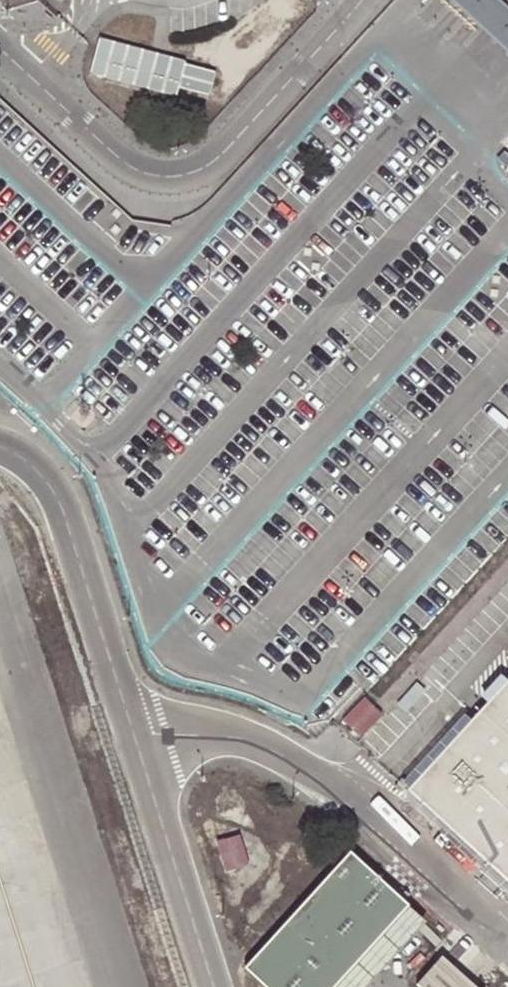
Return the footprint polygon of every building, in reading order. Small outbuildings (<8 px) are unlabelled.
[(475,20),(489,33),(502,45),(507,51),(507,5),(502,0),(454,0),(462,8),(475,20)] [(408,788),(507,879),(507,678),(408,788)] [(266,986),(330,986),(406,903),(360,861),(348,850),(252,955),(242,966),(266,986)] [(330,986),(364,986),(422,922),(424,920),(406,903),(330,986)] [(419,986),(475,986),(440,955),(414,983),(419,986)]
